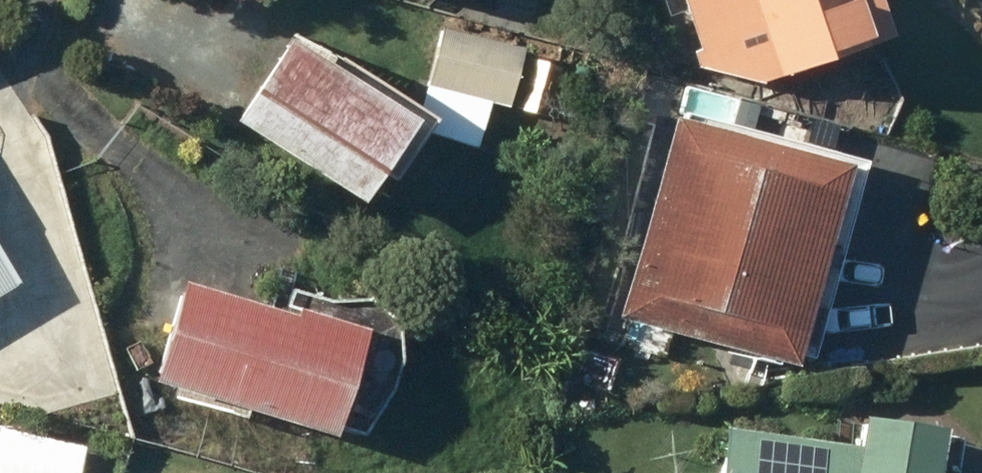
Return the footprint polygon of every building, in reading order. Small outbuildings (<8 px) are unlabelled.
[(755,81),(892,33),(881,0),(684,0),(707,70),(755,81)] [(430,126),(473,141),(489,98),(530,113),(547,65),(519,55),(522,46),(447,19),(423,83),(429,86),(421,110),(434,115),(430,126)] [(229,117),(360,196),(411,110),(280,32),(229,117)] [(677,113),(623,317),(797,363),(851,159),(677,113)] [(185,281),(155,376),(332,431),(364,328),(294,306),(291,314),(185,281)] [(944,425),(862,413),(858,442),(725,424),(718,472),(937,472),(944,425)]
